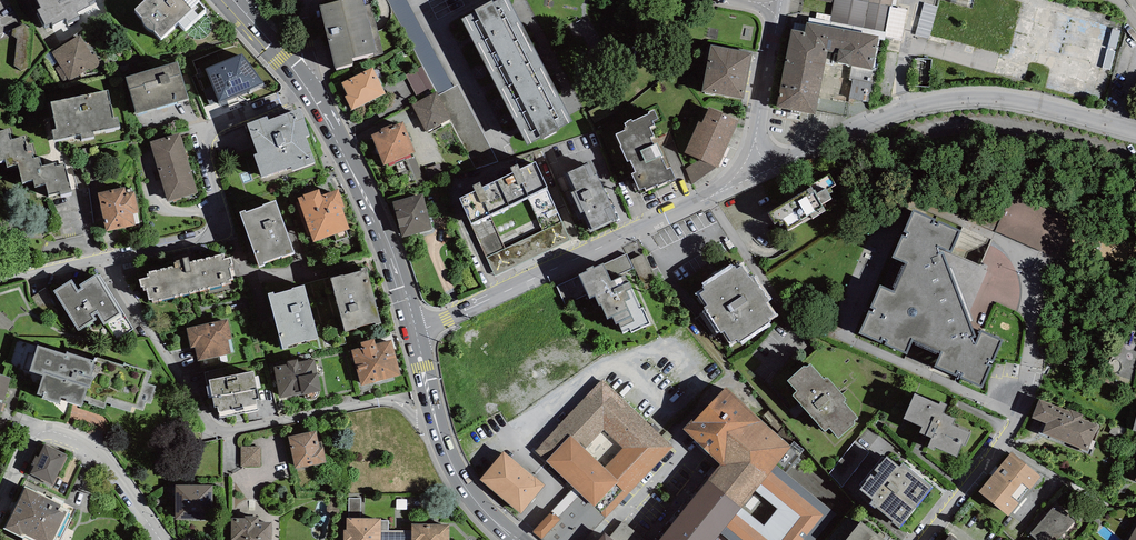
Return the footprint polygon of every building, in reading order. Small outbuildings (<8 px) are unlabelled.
[(41,2),(37,4),(46,21),(51,18),(52,20),(65,13),(67,17),(79,11),(77,7),(90,0),(40,0),(41,2)] [(135,5),(142,12),(142,15),(143,19),(145,22),(148,25),(152,28),(154,27),(160,34),(179,19),(183,25),(206,3),(203,0),(140,0),(135,5)] [(320,5),(335,68),(354,63),(353,58),(383,50),(372,3),(365,5),(364,0),(340,0),(320,5)] [(528,145),(541,137),(542,139),(559,130),(558,129),(569,123),(573,121),(508,0),(497,0),(493,2),(492,0),(474,9),(475,12),(461,19),(528,145)] [(869,2),(857,0),(834,0),(830,21),(863,28),(869,2)] [(890,7),(869,2),(863,28),(885,32),(890,7)] [(936,20),(936,3),(924,2),(923,20),(936,20)] [(872,70),(879,36),(806,22),(805,32),(791,29),(776,107),(815,114),(828,51),(838,53),(836,63),(872,70)] [(16,25),(15,64),(31,64),(32,25),(16,25)] [(80,33),(51,50),(60,64),(55,67),(64,83),(69,80),(71,83),(102,65),(94,52),(92,54),(80,33)] [(753,53),(711,45),(702,92),(744,99),(753,53)] [(243,46),(201,67),(217,106),(266,79),(243,46)] [(177,58),(126,73),(137,110),(188,96),(177,58)] [(423,66),(405,75),(416,97),(433,88),(423,66)] [(373,67),(342,83),(348,95),(344,97),(352,111),(386,93),(373,67)] [(874,76),(852,75),(851,97),(873,98),(874,76)] [(458,85),(438,95),(451,119),(449,120),(476,170),(498,161),(458,85)] [(108,86),(50,99),(56,123),(51,124),(54,135),(81,129),(82,134),(93,131),(92,127),(119,121),(117,112),(114,113),(108,86)] [(437,92),(412,105),(426,132),(449,120),(451,119),(438,95),(437,92)] [(739,121),(709,107),(702,123),(699,121),(684,153),(700,160),(716,167),(718,168),(739,121)] [(266,117),(247,124),(258,153),(253,155),(262,178),(290,167),(292,171),(316,162),(306,136),(309,135),(299,109),(268,120),(266,117)] [(628,122),(625,123),(626,126),(624,128),(624,129),(616,133),(622,146),(621,146),(628,161),(630,160),(636,172),(632,174),(639,190),(645,187),(646,190),(657,184),(658,186),(670,180),(671,181),(676,179),(671,168),(667,169),(661,156),(663,155),(657,142),(654,144),(651,138),(654,136),(650,127),(655,124),(653,120),(658,118),(654,109),(649,112),(650,114),(633,122),(631,119),(627,121),(628,122)] [(382,130),(371,135),(383,165),(388,163),(389,166),(412,157),(410,154),(416,152),(403,122),(393,126),(393,123),(381,128),(382,130)] [(4,156),(6,162),(18,159),(23,178),(33,175),(34,182),(46,179),(48,191),(59,188),(60,190),(72,188),(65,159),(56,161),(55,159),(42,162),(40,152),(34,153),(31,139),(26,140),(24,132),(11,135),(9,124),(0,126),(0,157),(4,156)] [(180,133),(150,142),(168,201),(198,193),(180,133)] [(591,160),(567,172),(576,190),(572,192),(582,215),(584,214),(593,231),(619,219),(591,160)] [(692,184),(716,167),(700,160),(685,168),(692,184)] [(563,220),(548,187),(536,161),(520,169),(518,164),(511,167),(514,173),(497,181),(508,205),(527,196),(543,230),(563,220)] [(440,164),(427,168),(431,180),(444,176),(440,164)] [(489,214),(508,205),(497,181),(483,187),(480,182),(473,185),(476,191),(459,198),(471,223),(487,257),(505,248),(489,214)] [(125,186),(98,192),(106,231),(136,225),(133,214),(139,213),(135,191),(127,192),(125,186)] [(807,190),(768,212),(775,224),(777,222),(780,226),(784,224),(788,230),(802,222),(801,220),(810,215),(812,218),(826,210),(822,204),(831,199),(825,189),(817,193),(815,190),(813,191),(811,187),(806,189),(807,190)] [(319,189),(297,197),(314,242),(350,229),(342,208),(345,207),(339,189),(321,195),(319,189)] [(423,194),(392,202),(402,238),(433,229),(423,194)] [(244,210),(239,212),(259,266),(264,264),(263,262),(281,256),(281,257),(294,252),(274,200),(263,204),(263,205),(245,212),(244,210)] [(961,228),(914,208),(895,255),(908,260),(895,290),(882,283),(861,329),(907,349),(913,335),(944,348),(936,364),(982,383),(1002,337),(982,328),(976,343),(972,335),(975,334),(943,249),(939,249),(937,245),(952,249),(961,228)] [(505,248),(487,257),(495,276),(571,239),(563,220),(543,230),(505,248)] [(642,274),(656,266),(646,248),(632,256),(642,274)] [(174,265),(149,271),(149,274),(147,274),(147,277),(139,279),(141,287),(143,286),(144,290),(146,289),(149,300),(152,300),(152,302),(231,283),(230,279),(234,278),(231,268),(233,268),(232,264),(233,264),(231,257),(226,258),(225,253),(190,261),(188,256),(183,258),(183,259),(181,259),(181,260),(174,262),(174,265)] [(588,267),(580,270),(590,293),(594,291),(599,301),(600,301),(606,315),(611,313),(615,320),(617,319),(622,330),(630,326),(631,328),(650,319),(643,304),(641,305),(629,277),(628,278),(625,271),(611,277),(603,259),(594,263),(593,261),(587,264),(588,267)] [(734,262),(703,283),(705,287),(700,290),(707,302),(704,304),(721,330),(724,327),(732,339),(737,336),(739,339),(771,318),(769,315),(774,311),(766,299),(770,297),(753,272),(749,274),(742,262),(736,265),(734,262)] [(343,275),(330,278),(345,332),(357,329),(357,327),(375,322),(376,325),(381,324),(366,267),(362,268),(362,271),(343,276),(343,275)] [(123,310),(97,270),(79,282),(81,285),(78,287),(72,277),(53,288),(78,329),(96,316),(93,312),(96,310),(104,321),(123,310)] [(273,292),(268,293),(283,349),(288,348),(287,346),(318,338),(305,284),(292,287),(293,289),(274,294),(273,292)] [(228,317),(186,327),(191,350),(196,349),(198,359),(231,352),(228,338),(232,337),(228,317)] [(362,347),(352,350),(361,386),(401,375),(391,340),(376,344),(374,338),(361,342),(362,347)] [(66,351),(37,342),(29,368),(43,372),(37,391),(42,393),(42,394),(60,400),(62,394),(66,395),(65,398),(82,403),(84,397),(88,398),(88,401),(105,406),(107,399),(111,400),(110,403),(130,409),(132,403),(143,406),(145,398),(151,400),(156,383),(147,380),(151,368),(124,360),(123,365),(67,348),(66,351)] [(16,345),(13,360),(29,362),(32,348),(16,345)] [(274,367),(280,398),(322,390),(315,358),(298,362),(297,359),(287,361),(287,364),(274,367)] [(804,362),(787,377),(797,387),(792,391),(825,428),(829,424),(838,435),(862,415),(846,397),(845,396),(846,395),(828,374),(827,375),(826,374),(824,375),(810,360),(807,363),(806,362),(805,363),(804,362)] [(0,371),(0,409),(11,375),(0,371)] [(254,371),(209,380),(214,408),(217,407),(219,418),(258,410),(256,399),(259,398),(254,371)] [(674,446),(602,379),(535,449),(573,486),(606,515),(674,446)] [(692,417),(683,427),(722,461),(708,477),(741,505),(776,462),(792,444),(724,384),(694,419),(692,417)] [(939,401),(915,391),(904,415),(923,423),(920,429),(932,434),(927,444),(934,447),(935,443),(957,453),(962,441),(965,442),(970,430),(953,422),(955,416),(943,410),(947,401),(940,399),(939,401)] [(1071,410),(1038,398),(1032,416),(1042,420),(1040,425),(1043,426),(1042,431),(1088,449),(1098,424),(1082,417),(1083,413),(1071,409),(1071,410)] [(316,429),(288,435),(295,467),(327,460),(324,445),(319,446),(316,429)] [(67,452),(45,441),(38,455),(36,454),(32,463),(34,464),(30,471),(53,482),(67,452)] [(261,446),(241,446),(241,467),(261,467),(261,446)] [(544,483),(503,449),(480,478),(521,511),(544,483)] [(1041,474),(1011,450),(979,489),(1009,513),(1019,500),(1017,499),(1029,486),(1030,487),(1041,474)] [(900,463),(887,452),(875,467),(878,469),(874,473),(871,471),(860,485),(873,496),(869,500),(875,505),(876,503),(893,517),(892,518),(898,524),(933,483),(926,478),(925,480),(907,465),(909,464),(903,459),(900,463)] [(776,462),(741,505),(712,539),(814,539),(837,513),(776,462)] [(741,505),(708,477),(655,539),(712,539),(741,505)] [(24,483),(4,525),(23,535),(22,538),(27,539),(59,539),(76,506),(51,494),(50,496),(24,483)] [(212,484),(175,483),(175,517),(211,518),(212,484)] [(532,531),(542,539),(583,539),(606,515),(573,486),(532,531)] [(1025,530),(1029,534),(1030,532),(1039,539),(1056,539),(1074,520),(1054,502),(1046,512),(1044,510),(1025,530)] [(231,517),(231,539),(272,539),(272,520),(258,520),(258,514),(244,514),(244,516),(231,517)] [(346,516),(346,528),(343,528),(343,539),(381,539),(381,530),(381,516),(346,516)] [(842,539),(889,539),(860,517),(842,539)] [(412,522),(412,530),(412,539),(449,539),(449,523),(412,522)] [(1128,539),(1135,539),(1135,525),(1128,539)] [(381,530),(381,539),(412,539),(412,530),(381,530)] [(596,539),(617,539),(605,530),(596,539)] [(950,532),(944,539),(960,539),(950,532)]
